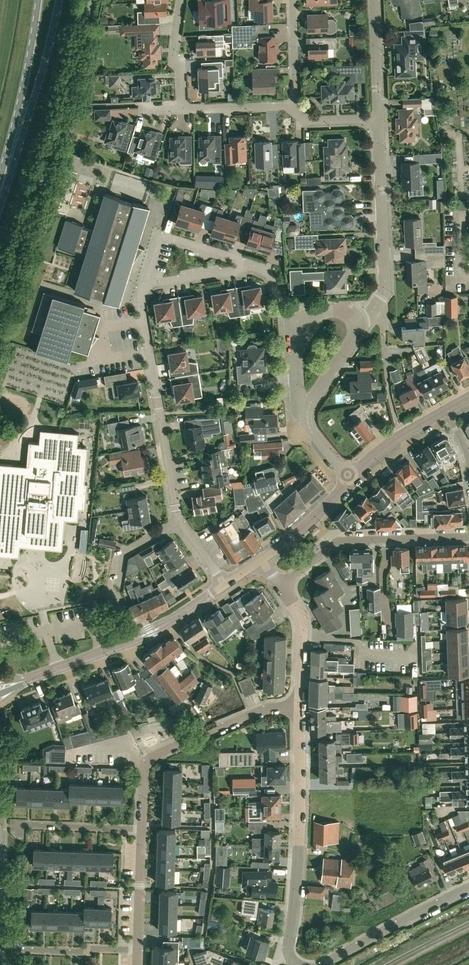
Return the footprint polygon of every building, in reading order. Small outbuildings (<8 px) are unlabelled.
[(199,2),(200,28),(214,28),(213,23),(231,22),(230,0),(199,0),(199,2)] [(272,18),(272,0),(249,0),(250,8),(254,8),(255,19),(272,18)] [(391,0),(392,1),(393,2),(394,2),(394,3),(401,2),(403,16),(420,14),(418,0),(391,0)] [(456,7),(455,5),(458,4),(458,0),(448,0),(449,6),(450,8),(456,7)] [(160,22),(159,15),(166,14),(165,1),(167,1),(145,1),(145,10),(137,11),(138,23),(160,22)] [(327,33),(332,32),(336,30),(336,21),(332,18),(327,18),(327,13),(307,14),(308,30),(327,30),(327,33)] [(434,16),(423,18),(424,26),(435,24),(434,16)] [(252,42),(259,42),(260,60),(262,59),(262,62),(269,62),(269,59),(276,59),(275,47),(277,47),(277,42),(275,42),(275,35),(259,36),(258,24),(232,25),(232,41),(252,41),(252,42)] [(135,49),(140,49),(140,54),(144,57),(144,62),(148,66),(153,66),(157,62),(157,57),(160,53),(160,47),(156,44),(156,39),(152,35),(147,35),(147,32),(147,27),(145,25),(119,25),(120,35),(134,34),(135,49)] [(207,40),(196,41),(197,55),(215,54),(215,47),(224,46),(223,34),(207,34),(207,40)] [(321,42),(308,43),(309,57),(315,56),(315,58),(321,58),(321,56),(328,56),(327,48),(337,47),(336,36),(321,36),(321,42)] [(421,36),(403,37),(404,44),(395,45),(397,75),(414,74),(413,58),(422,57),(421,36)] [(198,90),(219,89),(219,76),(223,76),(222,61),(212,61),(212,67),(197,68),(198,90)] [(331,97),(335,101),(340,101),(344,97),(349,97),(353,93),(353,88),(350,85),(355,79),(365,79),(364,64),(339,65),(339,71),(343,74),(350,74),(350,77),(343,84),(340,81),(334,81),(331,85),(326,85),(322,89),(322,94),(326,98),(331,97)] [(276,67),(267,67),(252,68),(253,91),(275,90),(274,80),(276,80),(276,67)] [(108,86),(120,86),(119,74),(108,74),(108,86)] [(148,94),(155,93),(154,78),(139,79),(139,86),(132,86),(133,97),(148,96),(148,94)] [(424,108),(424,113),(436,113),(433,97),(403,98),(403,106),(421,105),(424,108)] [(417,126),(417,122),(418,122),(421,119),(420,114),(418,112),(413,112),(409,109),(403,109),(400,113),(400,118),(397,122),(397,127),(400,131),(401,136),(405,140),(410,139),(414,135),(414,130),(417,126)] [(113,147),(125,150),(133,123),(125,121),(125,123),(112,119),(110,128),(108,128),(104,141),(113,144),(113,147)] [(144,150),(156,154),(163,133),(155,130),(154,132),(142,128),(139,137),(138,137),(134,150),(144,153),(144,150)] [(213,162),(221,162),(221,134),(212,134),(212,136),(199,137),(199,146),(198,146),(198,160),(207,160),(207,158),(213,158),(213,162)] [(178,158),(192,158),(191,135),(183,135),(183,137),(170,137),(170,146),(169,146),(169,160),(178,160),(178,158)] [(230,143),(224,143),(225,163),(235,162),(235,160),(246,159),(245,136),(229,136),(230,143)] [(324,146),(324,158),(347,158),(347,151),(344,151),(344,138),(328,139),(329,146),(324,146)] [(297,140),(282,140),(283,164),(283,171),(305,170),(304,142),(297,142),(297,140)] [(277,151),(271,152),(270,141),(255,141),(256,165),(271,165),(271,167),(278,167),(277,151)] [(441,152),(423,153),(424,162),(438,161),(438,165),(442,165),(441,152)] [(347,164),(347,158),(324,158),(325,171),(330,171),(330,178),(345,177),(345,164),(347,164)] [(418,162),(402,162),(403,176),(402,176),(402,187),(408,186),(408,194),(423,193),(422,184),(419,184),(418,162)] [(154,168),(146,166),(144,174),(152,176),(154,168)] [(208,177),(196,177),(195,185),(207,185),(208,177)] [(326,210),(331,210),(335,206),(335,201),(340,201),(343,197),(343,191),(339,188),(334,188),(330,192),(325,192),(321,188),(316,189),(313,193),(313,198),(317,201),(317,207),(322,207),(326,210)] [(120,197),(105,193),(94,230),(81,227),(82,224),(67,219),(58,247),(73,252),(74,249),(87,253),(75,290),(90,295),(90,293),(103,297),(102,299),(117,304),(148,206),(133,201),(132,203),(120,199),(120,197)] [(175,222),(187,226),(194,204),(182,200),(183,196),(177,194),(173,207),(179,208),(175,222)] [(467,200),(457,200),(457,208),(468,208),(467,200)] [(202,216),(208,218),(212,206),(202,203),(199,208),(193,206),(194,204),(187,226),(198,229),(199,225),(202,216)] [(314,224),(318,228),(332,228),(336,224),(340,224),(345,227),(350,227),(353,223),(353,218),(349,214),(344,214),(344,209),(340,205),(335,206),(331,210),(326,210),(322,207),(317,207),(317,215),(313,219),(314,224)] [(222,209),(212,206),(208,218),(214,220),(210,233),(213,234),(213,235),(220,237),(220,236),(222,236),(228,217),(221,215),(222,209)] [(234,219),(228,217),(222,236),(224,237),(224,239),(231,241),(231,239),(234,240),(238,227),(244,229),(250,207),(247,206),(244,216),(237,214),(234,219)] [(252,213),(249,212),(244,229),(250,231),(246,244),(249,244),(248,246),(255,248),(256,247),(258,247),(264,227),(257,225),(258,220),(251,218),(252,213)] [(405,219),(406,244),(422,244),(421,218),(405,219)] [(281,228),(265,223),(264,227),(258,247),(259,248),(259,249),(266,252),(267,250),(269,251),(273,238),(282,241),(281,228)] [(342,246),(345,246),(344,238),(316,239),(316,240),(307,240),(306,233),(294,234),(295,248),(316,247),(316,253),(326,252),(326,261),(343,260),(342,246)] [(443,245),(424,245),(424,253),(425,253),(444,252),(443,245)] [(425,260),(406,261),(407,282),(415,282),(416,290),(427,289),(425,260)] [(346,291),(346,281),(343,281),(343,275),(337,275),(337,270),(324,270),(324,292),(346,291)] [(243,289),(236,290),(240,315),(250,313),(251,304),(262,302),(259,285),(243,288),(243,289)] [(229,290),(212,293),(215,310),(226,308),(229,317),(240,315),(236,290),(229,291),(229,290)] [(88,354),(100,315),(83,310),(84,304),(44,291),(32,330),(41,333),(36,350),(68,360),(71,349),(88,354)] [(186,298),(179,300),(183,324),(193,322),(194,313),(205,311),(202,295),(185,297),(186,298)] [(457,315),(458,296),(444,296),(445,315),(457,315)] [(172,300),(155,302),(157,319),(168,317),(172,326),(183,324),(179,300),(172,301),(172,300)] [(436,314),(436,302),(426,302),(427,314),(436,314)] [(413,346),(420,345),(425,345),(424,339),(423,325),(428,325),(428,320),(433,320),(433,315),(427,316),(404,318),(405,326),(401,326),(402,333),(400,337),(402,338),(402,341),(407,340),(411,342),(412,340),(413,346)] [(257,349),(257,346),(256,345),(254,344),(250,344),(248,345),(247,347),(247,350),(240,350),(241,369),(236,370),(237,383),(251,382),(250,371),(265,370),(263,348),(257,349)] [(463,356),(458,345),(451,348),(452,350),(447,352),(452,362),(451,362),(459,377),(460,377),(462,378),(465,376),(465,374),(468,372),(468,367),(467,363),(468,362),(465,355),(463,356)] [(430,364),(422,349),(416,352),(420,361),(424,368),(430,364)] [(173,369),(174,376),(198,372),(197,362),(187,361),(186,350),(169,352),(172,369),(173,369)] [(372,368),(372,359),(360,360),(360,369),(372,368)] [(416,363),(419,370),(424,368),(420,361),(416,363)] [(146,369),(140,371),(143,378),(149,376),(146,369)] [(441,388),(442,387),(447,385),(444,379),(447,378),(442,369),(429,375),(436,390),(437,390),(438,390),(441,388)] [(124,382),(122,372),(105,375),(107,385),(113,384),(115,396),(119,395),(120,397),(139,393),(139,390),(141,389),(140,383),(138,383),(137,380),(124,382)] [(176,400),(193,397),(202,395),(200,385),(198,372),(174,376),(175,383),(174,383),(175,391),(176,400)] [(350,381),(351,395),(371,394),(370,385),(376,385),(376,373),(362,374),(363,380),(350,381)] [(400,393),(406,405),(419,398),(416,393),(421,390),(414,374),(406,378),(411,388),(400,393)] [(436,390),(429,375),(419,381),(426,395),(436,390)] [(81,387),(97,385),(95,376),(75,380),(73,385),(81,387)] [(347,428),(358,442),(365,437),(365,438),(373,432),(362,419),(368,415),(361,405),(350,413),(356,421),(347,428)] [(276,430),(275,414),(261,415),(261,407),(246,408),(246,421),(255,421),(255,431),(276,430)] [(184,419),(185,427),(184,428),(188,447),(204,444),(203,436),(212,435),(211,433),(219,431),(221,430),(219,417),(209,417),(195,418),(184,419)] [(121,446),(144,441),(140,424),(121,428),(120,420),(107,423),(109,434),(119,432),(121,446)] [(231,421),(224,422),(225,434),(232,433),(231,421)] [(20,553),(21,542),(63,546),(65,516),(78,517),(79,505),(86,506),(88,480),(86,479),(89,444),(78,443),(79,430),(42,426),(41,439),(31,438),(28,462),(0,460),(0,551),(20,553)] [(253,433),(240,434),(241,441),(254,440),(253,433)] [(444,436),(432,443),(441,459),(447,456),(450,461),(455,458),(452,452),(455,451),(448,437),(444,436)] [(254,443),(254,450),(283,448),(282,441),(254,443)] [(427,475),(440,468),(440,467),(441,467),(436,458),(428,446),(415,454),(423,467),(427,475)] [(200,452),(201,457),(199,457),(201,469),(227,465),(225,457),(229,456),(228,450),(230,450),(229,447),(212,450),(200,452)] [(109,455),(110,462),(123,460),(125,472),(125,473),(148,469),(146,455),(134,457),(133,451),(109,455)] [(419,495),(433,489),(429,483),(427,485),(423,479),(409,460),(403,464),(395,470),(404,483),(411,478),(416,484),(418,482),(422,488),(417,492),(419,495)] [(206,485),(218,483),(229,481),(227,465),(201,469),(203,481),(205,480),(206,485)] [(254,476),(255,482),(243,486),(244,489),(244,497),(245,497),(260,494),(263,500),(269,494),(277,488),(276,486),(278,485),(275,477),(277,473),(276,468),(272,466),(255,471),(256,475),(254,476)] [(284,524),(307,504),(305,502),(324,486),(312,473),(286,495),(278,487),(277,488),(269,494),(277,503),(274,506),(284,524)] [(409,493),(395,475),(393,476),(391,476),(388,478),(388,480),(383,484),(403,508),(407,504),(403,499),(409,493)] [(433,476),(427,480),(429,483),(433,489),(440,486),(433,476)] [(449,503),(465,500),(463,487),(457,488),(456,481),(448,483),(441,486),(443,499),(448,498),(449,503)] [(120,491),(136,488),(135,482),(119,485),(120,491)] [(193,496),(195,511),(216,508),(214,498),(221,496),(219,485),(203,488),(205,494),(193,496)] [(243,486),(233,487),(235,504),(245,503),(244,489),(243,486)] [(378,509),(380,508),(384,513),(389,510),(384,504),(390,499),(380,486),(378,488),(377,488),(374,490),(374,491),(368,496),(378,509)] [(443,499),(441,486),(433,490),(416,497),(416,510),(422,509),(422,498),(435,494),(436,500),(443,499)] [(126,499),(128,510),(148,506),(146,495),(129,498),(128,492),(123,493),(124,499),(126,499)] [(260,535),(276,526),(269,513),(270,512),(263,500),(260,494),(245,497),(247,505),(246,505),(248,511),(257,509),(261,517),(252,522),(260,535)] [(354,507),(363,518),(365,521),(372,515),(369,513),(376,507),(366,496),(358,503),(359,503),(354,507)] [(124,528),(140,526),(140,524),(143,523),(143,520),(150,519),(148,506),(128,510),(130,519),(122,521),(124,528)] [(356,528),(356,515),(351,510),(349,512),(345,508),(334,518),(335,518),(334,519),(334,520),(334,521),(334,522),(335,523),(336,523),(337,524),(338,524),(339,523),(342,527),(349,521),(349,528),(356,528)] [(431,525),(443,525),(443,509),(435,509),(435,512),(424,513),(425,520),(431,520),(431,525)] [(461,522),(461,519),(461,511),(450,512),(450,509),(443,509),(443,525),(455,524),(455,520),(457,519),(459,522),(461,522)] [(376,527),(395,526),(401,525),(401,524),(391,512),(386,515),(387,516),(376,517),(376,527)] [(90,542),(98,543),(99,539),(96,539),(100,518),(94,517),(90,542)] [(245,522),(233,530),(247,551),(259,543),(245,522)] [(222,524),(211,531),(220,544),(231,561),(242,554),(222,524)] [(115,541),(99,538),(99,539),(98,543),(98,544),(114,547),(115,541)] [(163,545),(156,549),(162,559),(179,548),(173,539),(163,545)] [(451,560),(457,560),(459,560),(458,544),(446,545),(447,570),(451,570),(451,560)] [(467,566),(467,561),(468,561),(468,552),(467,552),(467,544),(458,544),(459,560),(457,560),(457,567),(467,566)] [(151,545),(140,551),(143,557),(149,553),(154,550),(151,545)] [(422,571),(427,571),(426,545),(415,546),(416,561),(422,561),(422,571)] [(437,567),(436,561),(437,561),(436,545),(426,545),(427,571),(427,568),(437,567)] [(446,545),(436,545),(437,561),(443,560),(443,570),(447,570),(446,545)] [(400,548),(399,546),(396,546),(394,548),(394,554),(392,554),(392,563),(401,562),(401,570),(409,570),(408,547),(400,548)] [(162,572),(166,578),(176,571),(173,566),(185,558),(179,548),(162,559),(166,565),(162,568),(164,571),(162,572)] [(356,579),(362,579),(361,550),(358,550),(356,548),(353,548),(351,550),(350,550),(350,565),(356,565),(356,579)] [(362,583),(367,583),(367,573),(373,573),(372,549),(371,549),(370,548),(366,548),(364,550),(361,550),(362,579),(362,583)] [(54,561),(92,566),(93,555),(55,551),(54,561)] [(140,551),(134,554),(138,560),(143,557),(140,551)] [(127,567),(136,562),(132,555),(128,558),(127,567)] [(349,572),(343,561),(336,565),(343,576),(349,572)] [(192,568),(190,569),(179,576),(176,571),(166,578),(158,583),(162,589),(169,584),(172,587),(178,583),(181,588),(198,577),(192,568)] [(336,595),(343,591),(330,569),(315,578),(321,589),(314,593),(320,604),(317,606),(319,609),(315,612),(326,631),(342,622),(335,611),(342,606),(336,595)] [(452,585),(448,585),(448,595),(455,595),(455,594),(459,594),(458,576),(452,576),(452,585)] [(151,582),(146,584),(158,610),(168,606),(161,590),(156,592),(151,582)] [(139,583),(133,586),(147,616),(158,611),(158,610),(146,584),(141,587),(139,583)] [(437,585),(437,583),(427,583),(427,596),(435,595),(438,595),(437,585)] [(447,585),(437,585),(438,595),(440,595),(448,595),(447,585)] [(146,616),(147,616),(133,586),(127,588),(134,602),(128,605),(128,604),(128,605),(135,621),(146,616)] [(425,586),(416,587),(416,596),(420,596),(427,596),(427,589),(425,589),(425,586)] [(367,609),(381,609),(380,587),(366,587),(367,609)] [(177,600),(171,590),(164,595),(170,604),(177,600)] [(239,597),(234,600),(229,603),(234,610),(236,614),(241,611),(239,607),(246,603),(252,612),(268,601),(262,591),(253,597),(251,594),(247,596),(245,593),(239,597)] [(447,598),(447,610),(468,609),(467,597),(447,598)] [(252,624),(256,630),(273,619),(272,618),(265,623),(261,618),(274,609),(268,601),(252,612),(257,620),(255,621),(256,622),(252,624)] [(354,634),(366,634),(365,607),(353,608),(354,634)] [(205,616),(206,618),(204,619),(216,638),(235,626),(239,631),(244,627),(241,622),(236,614),(234,610),(224,617),(219,609),(211,614),(210,613),(205,616)] [(447,610),(448,627),(460,627),(460,621),(468,621),(468,609),(447,610)] [(414,633),(413,610),(395,611),(395,625),(397,625),(397,633),(414,633)] [(199,616),(189,622),(198,635),(207,629),(199,616)] [(276,624),(273,619),(256,630),(250,634),(253,639),(276,624)] [(188,641),(198,635),(189,622),(179,629),(188,641)] [(468,627),(460,627),(448,627),(448,640),(468,639),(468,627)] [(162,642),(173,657),(184,649),(173,635),(163,642),(162,642)] [(286,636),(265,635),(264,649),(285,649),(286,636)] [(206,636),(200,640),(205,648),(211,644),(206,636)] [(468,651),(468,648),(468,639),(448,640),(448,652),(468,651)] [(200,640),(193,645),(199,652),(205,648),(200,640)] [(425,640),(421,640),(422,653),(431,653),(431,646),(426,646),(425,640)] [(154,671),(153,671),(156,675),(167,667),(165,664),(173,657),(162,642),(143,656),(154,671)] [(264,649),(264,662),(285,662),(285,649),(264,649)] [(311,649),(311,661),(354,663),(354,655),(345,655),(345,657),(327,656),(327,650),(311,649)] [(448,652),(449,664),(468,663),(468,653),(468,651),(448,652)] [(431,653),(422,653),(422,664),(426,663),(432,663),(431,653)] [(165,664),(167,667),(156,675),(153,671),(143,678),(143,679),(144,683),(147,681),(162,698),(168,706),(174,715),(188,706),(179,695),(183,692),(176,683),(177,683),(174,678),(183,673),(173,657),(165,664)] [(327,667),(337,668),(337,670),(353,671),(354,663),(311,661),(310,674),(311,674),(311,673),(326,674),(327,667)] [(264,662),(263,675),(284,675),(285,662),(264,662)] [(153,689),(162,698),(147,681),(144,683),(143,679),(143,678),(142,675),(140,676),(138,671),(132,674),(128,663),(113,669),(120,687),(133,681),(139,695),(153,689)] [(449,664),(449,675),(468,674),(468,663),(449,664)] [(190,670),(184,675),(183,673),(174,678),(177,683),(176,683),(183,692),(179,695),(188,706),(192,703),(185,694),(190,691),(188,688),(198,680),(190,670)] [(366,672),(358,671),(358,676),(353,676),(353,683),(366,683),(366,672)] [(244,678),(250,693),(256,690),(250,675),(244,678)] [(263,675),(263,688),(284,689),(284,675),(263,675)] [(109,703),(116,700),(112,690),(107,677),(84,686),(90,702),(106,696),(109,703)] [(456,688),(468,687),(468,677),(456,678),(456,688)] [(244,678),(239,681),(245,695),(250,693),(244,678)] [(310,690),(334,691),(354,691),(354,685),(342,685),(334,685),(335,684),(326,684),(327,678),(310,678),(310,690)] [(435,689),(434,678),(420,679),(420,682),(420,689),(427,689),(435,689)] [(214,710),(215,710),(221,697),(213,694),(215,690),(211,689),(213,685),(204,681),(195,699),(204,703),(203,705),(214,710)] [(123,692),(120,687),(112,690),(116,700),(122,698),(122,697),(124,696),(123,692)] [(456,698),(468,697),(468,687),(456,688),(456,698)] [(334,691),(310,690),(309,702),(326,703),(326,697),(341,697),(341,699),(358,699),(358,692),(354,692),(354,691),(334,691)] [(55,697),(58,705),(53,707),(58,721),(65,718),(66,720),(67,721),(69,721),(71,720),(73,719),(73,717),(72,715),(81,711),(78,703),(76,704),(70,691),(55,697)] [(418,693),(402,694),(402,709),(418,708),(418,693)] [(456,698),(457,708),(468,708),(468,697),(456,698)] [(116,700),(120,710),(123,718),(129,715),(128,712),(122,698),(116,700)] [(40,701),(22,708),(25,715),(21,716),(25,727),(29,725),(31,730),(55,721),(49,705),(43,708),(40,701)] [(309,707),(309,720),(336,720),(336,715),(326,715),(326,707),(310,707),(309,707)] [(457,708),(457,718),(468,717),(468,708),(457,708)] [(94,728),(88,712),(87,711),(81,713),(88,730),(94,728)] [(417,711),(404,712),(405,725),(418,724),(417,711)] [(341,730),(341,720),(336,720),(309,720),(309,732),(310,732),(325,732),(325,730),(341,730)] [(450,731),(468,731),(468,720),(464,721),(464,726),(450,727),(450,731)] [(125,721),(116,723),(119,735),(128,732),(125,721)] [(116,723),(110,725),(113,736),(119,735),(116,723)] [(110,725),(104,726),(107,738),(113,736),(110,725)] [(225,730),(227,735),(238,730),(236,725),(225,730)] [(107,738),(104,726),(97,728),(100,740),(107,738)] [(97,728),(91,730),(94,741),(100,740),(97,728)] [(86,731),(89,743),(94,741),(91,730),(86,731)] [(277,761),(276,749),(286,749),(284,731),(262,732),(264,750),(263,751),(263,762),(277,761)] [(464,741),(468,741),(468,731),(450,731),(450,736),(464,735),(464,741)] [(84,744),(81,732),(76,734),(79,745),(84,744)] [(358,732),(336,733),(336,739),(343,739),(343,743),(358,742),(358,732)] [(427,733),(419,733),(419,743),(420,743),(435,742),(435,732),(427,733)] [(76,734),(70,735),(73,746),(73,747),(79,745),(76,734)] [(70,735),(63,737),(66,748),(73,746),(70,735)] [(319,740),(320,754),(342,753),(341,743),(334,743),(334,739),(319,740)] [(451,751),(468,751),(468,741),(464,741),(465,746),(451,746),(451,751)] [(64,761),(65,749),(49,748),(48,760),(64,761)] [(255,751),(219,751),(219,764),(255,764),(255,751)] [(451,751),(439,752),(439,756),(465,756),(465,761),(468,761),(468,751),(451,751)] [(353,761),(363,760),(363,752),(357,752),(357,759),(353,759),(353,761)] [(320,754),(320,766),(338,766),(338,760),(342,760),(342,753),(320,754)] [(275,780),(286,780),(285,771),(287,771),(287,767),(285,766),(285,764),(262,765),(262,782),(268,781),(268,782),(275,782),(275,780)] [(442,771),(442,775),(468,774),(468,764),(465,764),(466,770),(451,770),(442,771)] [(343,766),(338,766),(320,766),(320,779),(334,778),(334,773),(343,772),(343,766)] [(165,782),(181,783),(181,769),(165,769),(165,782)] [(341,774),(341,779),(337,779),(337,786),(349,786),(349,774),(341,774)] [(460,784),(466,784),(468,784),(468,774),(442,775),(439,775),(440,780),(460,779),(460,784)] [(255,778),(233,778),(233,793),(248,793),(248,789),(255,789),(255,778)] [(164,795),(180,795),(181,783),(165,782),(164,795)] [(56,788),(56,804),(68,804),(68,799),(69,799),(69,783),(68,788),(56,788)] [(69,783),(69,799),(82,800),(83,783),(69,783)] [(83,783),(82,800),(95,800),(96,784),(83,783)] [(204,783),(197,784),(197,792),(204,792),(204,796),(209,796),(209,783),(204,783)] [(109,784),(96,784),(95,800),(108,801),(109,784)] [(109,784),(108,801),(121,801),(122,785),(109,784)] [(440,795),(468,794),(468,784),(466,784),(461,784),(461,790),(440,790),(440,795)] [(30,803),(30,787),(17,786),(16,803),(30,803)] [(30,787),(30,803),(43,804),(43,787),(30,787)] [(43,787),(43,804),(56,804),(56,788),(43,787)] [(281,794),(280,794),(279,793),(262,794),(262,801),(249,801),(249,806),(280,805),(280,800),(281,800),(281,794)] [(440,795),(440,800),(452,799),(458,799),(458,805),(468,804),(468,794),(440,795)] [(164,808),(180,808),(180,795),(164,795),(164,808)] [(280,815),(280,813),(282,813),(282,807),(280,807),(280,805),(249,806),(249,820),(263,820),(262,815),(280,815)] [(225,820),(224,807),(216,807),(215,807),(215,820),(225,820)] [(180,808),(164,808),(163,821),(179,821),(180,808)] [(464,829),(468,827),(468,824),(466,816),(468,816),(468,810),(466,809),(461,809),(456,810),(458,813),(464,829)] [(458,832),(464,829),(458,813),(452,816),(458,832)] [(441,831),(444,838),(451,835),(448,828),(444,819),(439,822),(442,830),(441,831)] [(267,820),(263,820),(249,820),(249,828),(267,827),(267,820)] [(318,841),(338,841),(339,821),(313,820),(312,847),(318,847),(318,841)] [(158,842),(174,843),(175,829),(159,829),(158,842)] [(280,831),(266,830),(266,838),(260,838),(260,839),(253,838),(253,843),(279,844),(280,831)] [(411,833),(416,845),(423,842),(426,841),(422,830),(411,833)] [(438,840),(444,838),(441,831),(435,833),(438,840)] [(158,855),(174,856),(174,843),(158,842),(158,855)] [(259,854),(261,856),(265,856),(265,857),(278,857),(279,844),(253,843),(252,850),(260,850),(259,854)] [(460,847),(468,866),(468,865),(468,848),(465,850),(463,846),(460,847)] [(468,866),(460,847),(457,848),(457,850),(457,851),(458,853),(452,856),(458,870),(468,866)] [(47,864),(47,848),(34,848),(33,864),(47,864)] [(47,848),(47,864),(60,864),(60,849),(47,848)] [(60,849),(60,864),(73,865),(73,849),(60,849)] [(86,850),(73,849),(73,865),(86,865),(86,850)] [(99,850),(86,850),(86,865),(99,866),(99,850)] [(113,850),(99,850),(99,866),(112,866),(113,850)] [(158,868),(174,869),(174,856),(158,855),(158,868)] [(447,870),(448,874),(458,870),(452,856),(446,858),(445,855),(439,858),(444,871),(447,870)] [(377,856),(369,856),(367,856),(367,865),(384,867),(385,858),(377,857),(377,856)] [(336,883),(336,885),(350,886),(354,859),(341,858),(341,859),(324,857),(321,881),(336,883)] [(409,870),(417,886),(433,877),(428,868),(433,866),(428,857),(420,861),(421,864),(409,870)] [(216,884),(224,884),(224,865),(217,864),(216,884)] [(174,869),(158,868),(157,882),(173,882),(174,869)] [(266,893),(276,894),(277,881),(271,881),(271,878),(271,870),(244,871),(243,883),(252,884),(252,894),(266,895),(266,893)] [(325,886),(307,884),(306,896),(323,898),(325,886)] [(34,887),(24,887),(24,898),(33,898),(34,887)] [(161,904),(177,904),(177,891),(161,890),(161,904)] [(340,910),(341,896),(332,894),(331,909),(340,910)] [(258,916),(257,922),(271,925),(274,909),(258,907),(259,899),(243,897),(241,912),(251,914),(250,915),(258,916)] [(160,917),(176,917),(177,904),(161,904),(160,917)] [(97,922),(98,906),(85,906),(84,911),(84,922),(97,922)] [(111,907),(98,906),(97,922),(111,923),(111,907)] [(219,921),(221,910),(213,908),(210,919),(219,921)] [(45,926),(45,909),(32,909),(31,925),(45,926)] [(45,909),(45,926),(58,926),(58,910),(45,909)] [(58,910),(58,926),(71,926),(71,910),(58,910)] [(84,911),(71,910),(71,926),(84,927),(84,922),(84,911)] [(176,917),(160,917),(160,930),(176,930),(176,917)] [(227,923),(208,919),(207,926),(213,927),(226,930),(227,923)] [(247,950),(254,952),(254,953),(264,956),(264,954),(266,954),(267,950),(266,950),(269,940),(259,937),(261,932),(250,928),(248,935),(250,935),(248,941),(249,942),(247,950)] [(152,958),(178,959),(179,940),(166,940),(166,946),(154,946),(154,951),(152,951),(152,958)] [(198,964),(216,964),(218,961),(225,964),(245,964),(216,951),(208,948),(195,953),(198,964)]
